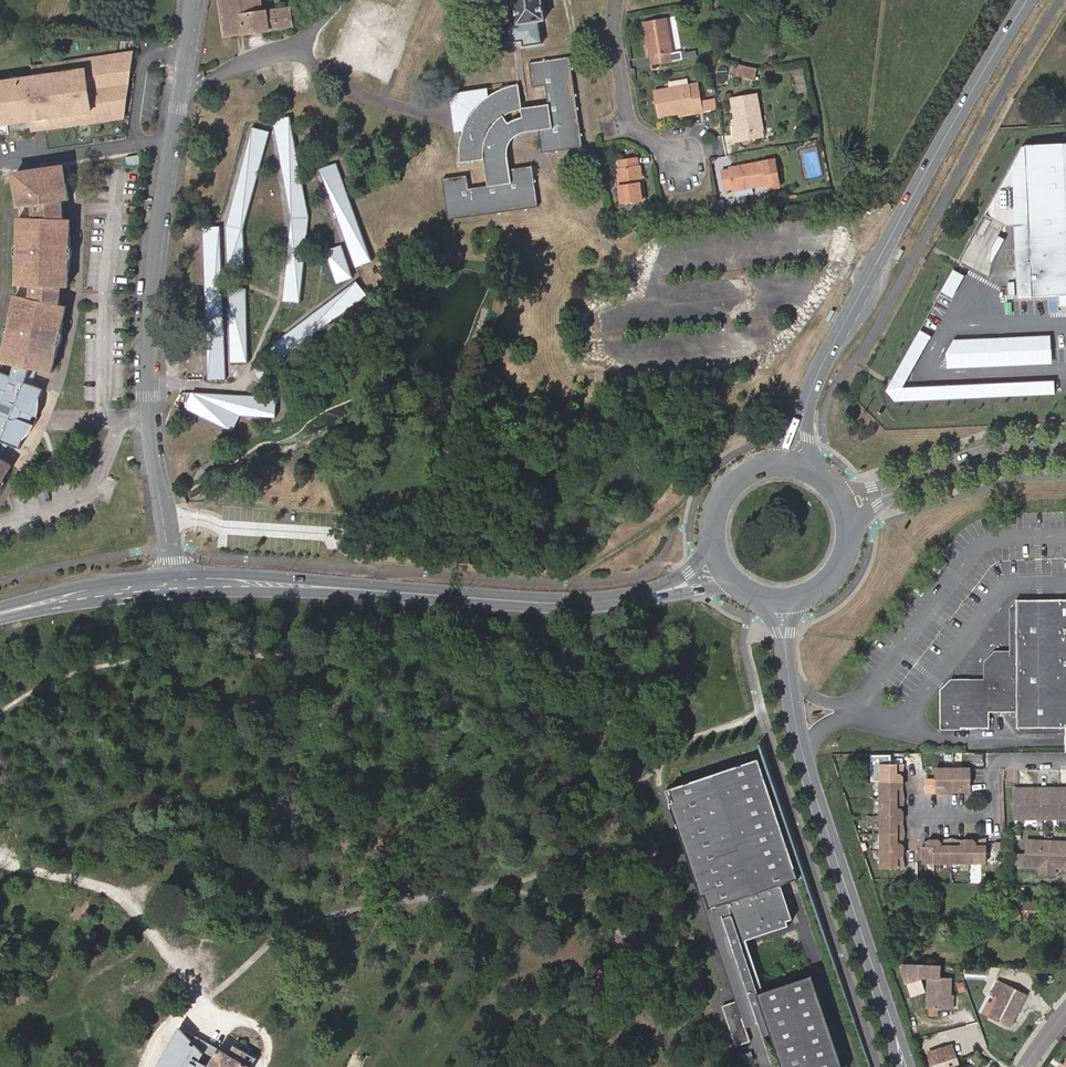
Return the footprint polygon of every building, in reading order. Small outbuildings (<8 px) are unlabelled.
[(224,36),(293,26),(289,8),(263,12),(261,0),(219,0),(224,36)] [(518,23),(511,24),(514,41),(523,40),(524,45),(542,43),(539,21),(544,20),(542,0),(515,0),(518,23)] [(682,59),(681,51),(674,52),(667,18),(643,22),(649,56),(651,56),(653,64),(682,59)] [(507,148),(508,146),(509,143),(511,140),(513,138),(515,136),(518,134),(521,132),(526,130),(538,128),(541,151),(582,146),(570,55),(530,61),(534,83),(546,82),(549,106),(524,110),(519,81),(514,83),(509,84),(506,85),(502,87),(498,89),(494,91),(491,92),(488,94),(485,97),(481,99),(478,102),(475,105),(472,109),(469,113),(466,117),(464,122),(463,125),(461,129),(460,132),(459,137),(458,141),(457,146),(458,153),(458,160),(486,157),(490,183),(467,186),(465,174),(442,177),(446,218),(536,206),(531,164),(508,166),(507,152),(507,150),(507,148)] [(34,69),(35,79),(64,75),(63,69),(97,64),(109,70),(116,80),(119,100),(114,111),(104,120),(41,128),(40,121),(31,122),(32,132),(125,120),(133,57),(34,69)] [(31,122),(40,121),(41,128),(104,120),(114,111),(119,100),(116,80),(109,70),(97,64),(63,69),(64,75),(35,79),(0,83),(0,126),(31,122)] [(755,69),(744,66),(739,64),(738,67),(736,75),(752,80),(755,69)] [(702,112),(697,82),(655,90),(660,116),(678,114),(679,116),(702,112)] [(758,94),(730,99),(734,118),(731,119),(735,141),(764,136),(763,130),(765,129),(758,94)] [(716,110),(714,99),(701,101),(703,112),(716,110)] [(312,218),(292,118),(273,121),(293,220),(283,300),(302,302),(312,218)] [(269,132),(253,127),(227,226),(228,266),(245,266),(243,224),(269,132)] [(1023,145),(988,212),(1004,222),(1014,223),(1019,295),(1065,294),(1065,144),(1023,145)] [(128,167),(142,164),(140,155),(126,157),(128,167)] [(619,168),(616,168),(621,203),(645,199),(641,165),(639,165),(638,157),(618,160),(619,168)] [(779,187),(774,158),(729,167),(730,168),(721,170),(725,190),(733,188),(734,191),(767,185),(768,189),(779,187)] [(338,159),(320,164),(350,264),(368,258),(338,159)] [(65,185),(64,169),(17,175),(19,192),(16,192),(18,209),(21,208),(34,207),(34,220),(21,220),(19,220),(19,238),(22,238),(20,270),(18,271),(17,288),(19,288),(19,299),(17,298),(13,315),(15,316),(8,347),(6,347),(2,363),(17,367),(14,379),(34,387),(39,371),(51,374),(55,358),(53,357),(60,325),(62,325),(66,308),(60,307),(53,306),(55,289),(62,289),(68,289),(69,273),(67,273),(69,239),(71,239),(71,222),(64,221),(57,220),(55,203),(62,202),(69,202),(67,185),(65,185)] [(57,220),(64,221),(63,209),(62,202),(55,203),(57,220)] [(34,207),(21,208),(21,220),(34,220),(34,207)] [(227,379),(220,226),(201,227),(208,380),(227,379)] [(497,231),(480,232),(480,243),(498,242),(497,231)] [(344,247),(326,252),(336,285),(354,280),(344,247)] [(368,297),(357,282),(275,343),(286,358),(368,297)] [(53,306),(60,307),(62,289),(55,289),(53,306)] [(228,363),(247,363),(245,290),(227,290),(228,363)] [(14,379),(0,373),(0,490),(14,470),(3,464),(8,454),(10,450),(22,452),(42,391),(34,387),(14,379)] [(274,417),(275,397),(213,394),(190,392),(183,408),(231,431),(239,416),(274,417)] [(996,658),(1005,658),(1016,658),(1016,601),(1008,610),(1008,627),(1007,654),(993,654),(990,657),(983,666),(984,682),(950,683),(939,694),(940,732),(944,732),(944,695),(953,687),(988,686),(988,667),(996,658)] [(1013,715),(1016,715),(1017,731),(1064,730),(1065,730),(1065,601),(1016,601),(1016,658),(1005,658),(996,658),(988,667),(988,686),(953,687),(944,695),(944,732),(989,731),(989,715),(1013,715)] [(783,886),(805,878),(764,758),(665,788),(736,1000),(723,1004),(736,1043),(750,1039),(746,1026),(743,1017),(756,1013),(759,1022),(767,1019),(781,1066),(845,1066),(847,1066),(822,988),(817,990),(812,977),(763,992),(746,941),(790,926),(789,921),(794,919),(783,886)] [(888,764),(887,783),(910,783),(910,765),(888,764)] [(943,795),(962,795),(963,772),(945,771),(943,795)] [(963,772),(962,795),(978,796),(979,773),(963,772)] [(887,783),(887,799),(910,799),(910,783),(887,783)] [(1015,819),(1065,818),(1065,787),(1014,788),(1015,819)] [(887,799),(887,815),(909,815),(910,799),(887,799)] [(909,815),(887,815),(887,831),(909,832),(909,815)] [(887,831),(887,849),(909,849),(909,832),(887,831)] [(927,861),(942,862),(943,839),(928,839),(927,861)] [(942,862),(958,862),(959,840),(943,839),(942,862)] [(958,862),(974,863),(974,840),(959,840),(958,862)] [(974,840),(974,863),(990,864),(991,841),(974,840)] [(1029,841),(1028,866),(1035,866),(1057,867),(1065,867),(1065,842),(1029,841)] [(909,849),(887,849),(886,867),(909,867),(909,860),(909,849)] [(941,976),(941,964),(902,963),(902,965),(913,965),(917,978),(923,976),(930,976),(941,976)] [(913,965),(902,965),(909,985),(919,982),(917,978),(913,965)] [(941,976),(930,976),(929,1007),(951,1008),(952,994),(953,977),(941,976)] [(1016,1010),(1020,1012),(1029,994),(999,979),(992,994),(999,998),(990,1016),(1009,1025),(1016,1010)] [(922,992),(919,982),(909,985),(912,995),(922,992)] [(1013,1027),(1020,1012),(1016,1010),(1009,1025),(1013,1027)] [(759,1022),(756,1013),(743,1017),(746,1026),(759,1022)] [(178,1027),(156,1066),(250,1066),(255,1058),(235,1047),(230,1055),(178,1027)] [(928,1053),(933,1066),(957,1059),(952,1045),(928,1053)] [(741,1054),(744,1063),(753,1061),(750,1051),(741,1054)] [(933,1066),(959,1066),(957,1059),(933,1066)]
